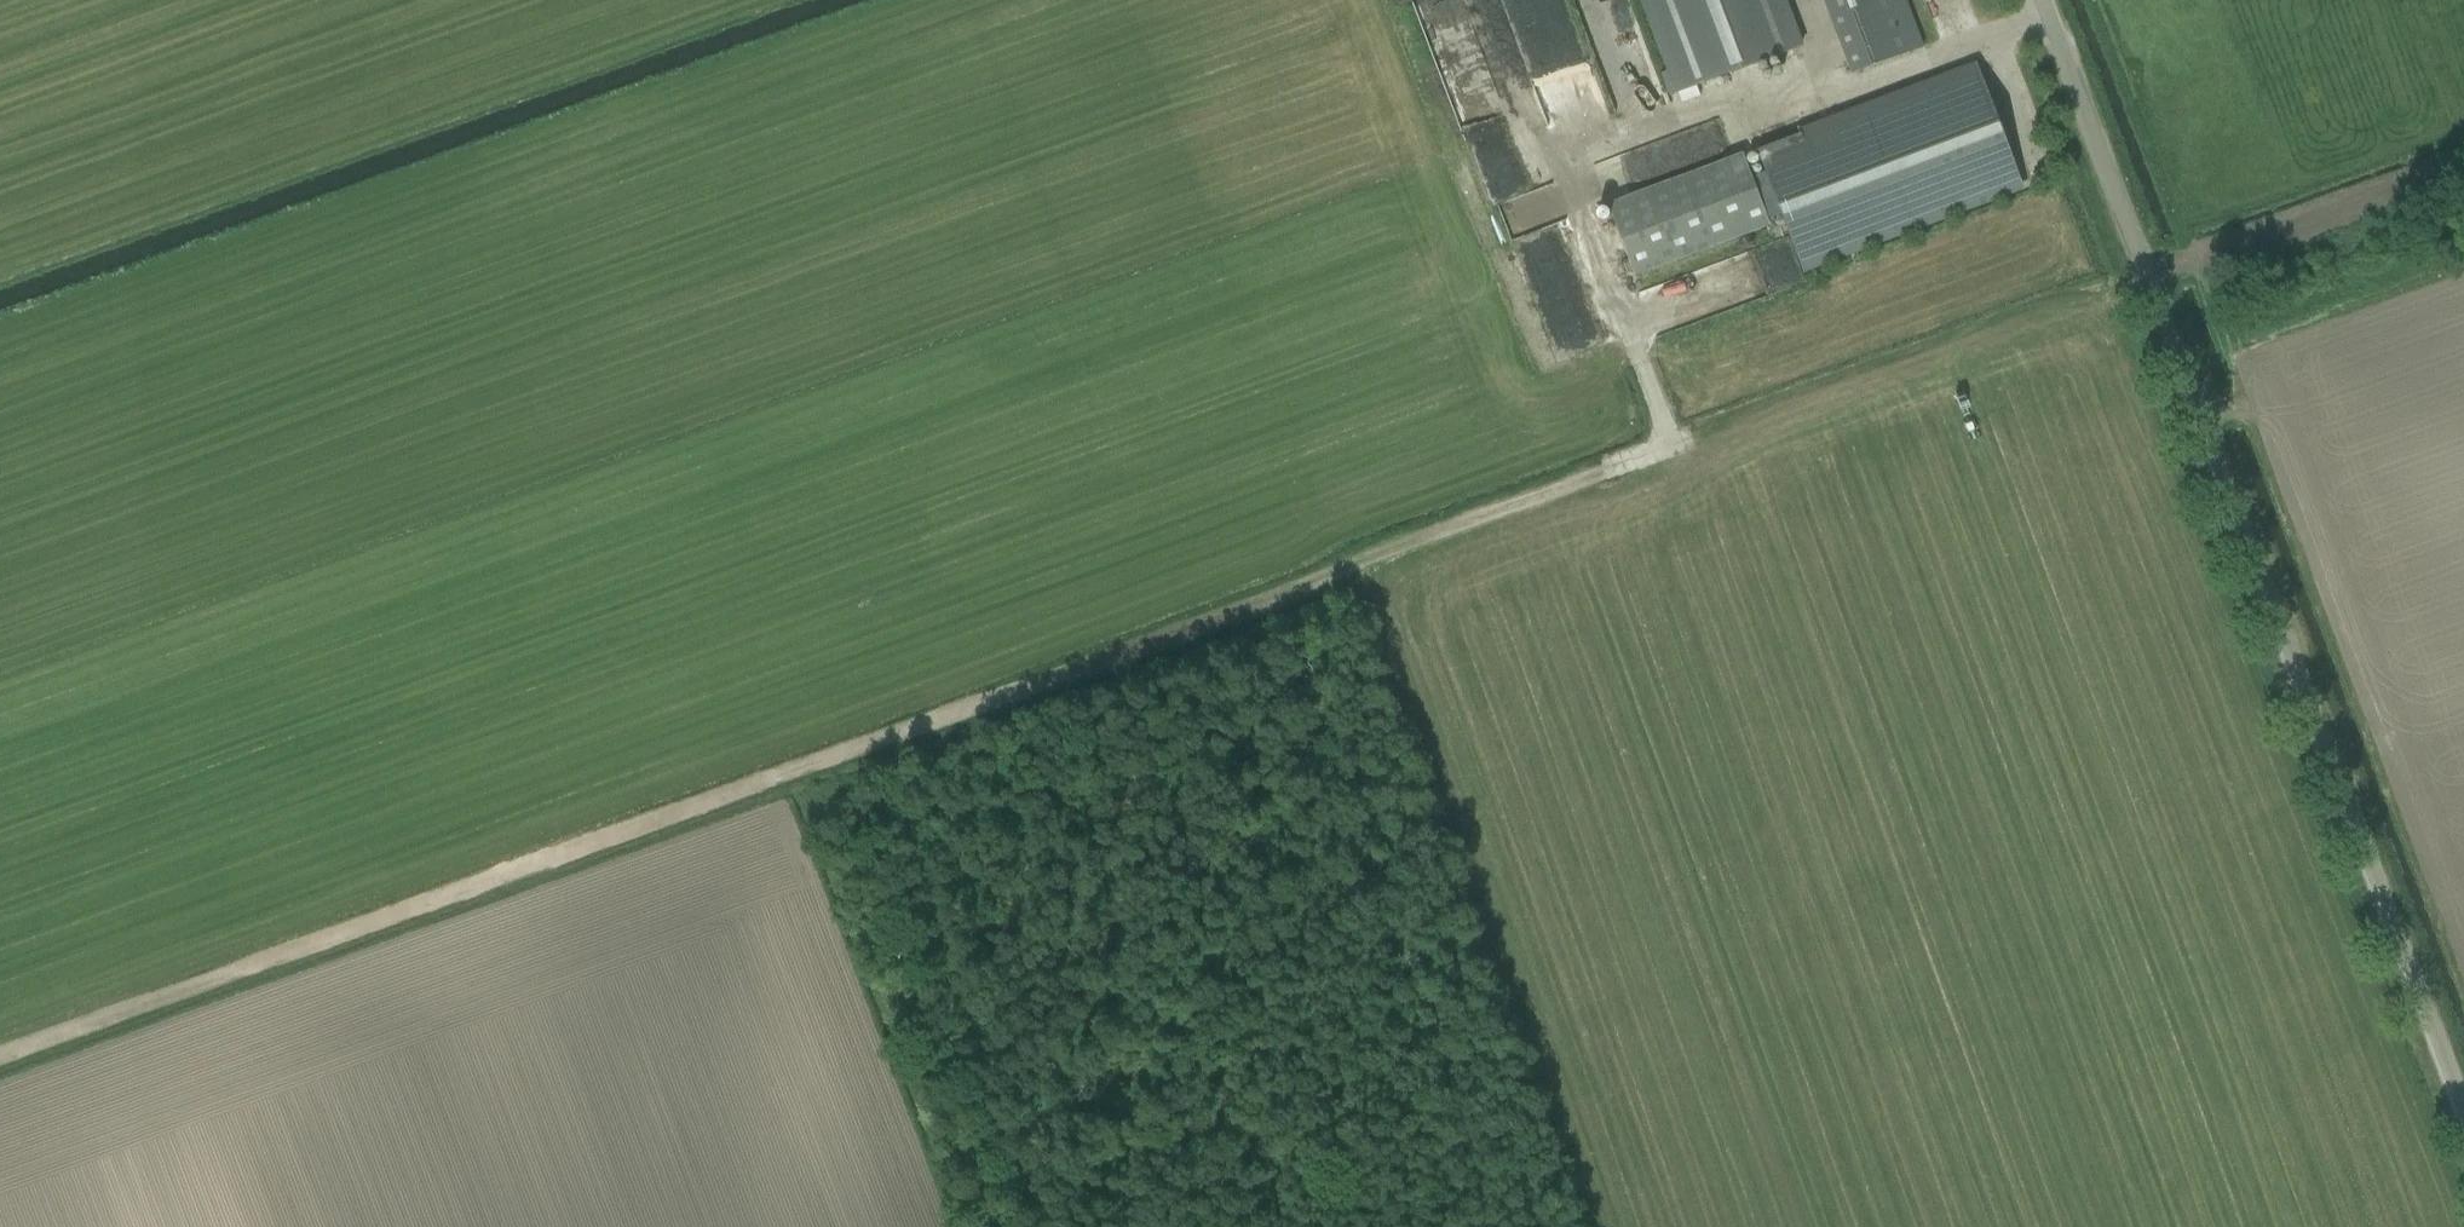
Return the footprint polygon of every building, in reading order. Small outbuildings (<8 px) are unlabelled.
[(1467,22),(1460,0),(1446,0),(1449,9),(1438,12),(1443,30),(1467,22)] [(1682,91),(1804,46),(1786,0),(1648,0),(1682,91)] [(1853,75),(1923,49),(1904,0),(1825,0),(1853,75)] [(1744,156),(1609,207),(1635,275),(1770,224),(1768,219),(1783,213),(1803,268),(2022,186),(1978,68),(1759,150),(1767,173),(1753,178),(1744,156)]
